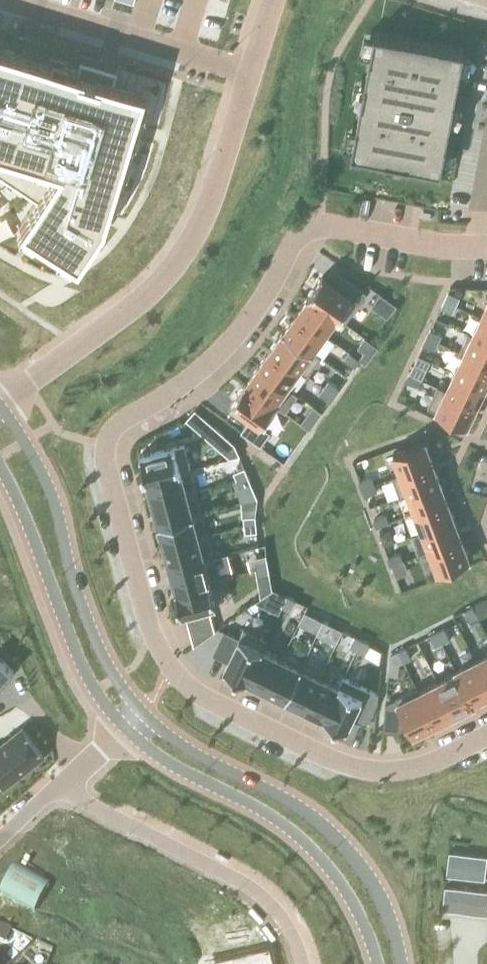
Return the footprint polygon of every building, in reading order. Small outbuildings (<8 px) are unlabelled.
[(375,31),(352,153),(442,170),(465,49),(375,31)] [(6,175),(5,178),(7,179),(9,177),(29,190),(28,193),(31,195),(32,192),(35,194),(34,197),(36,198),(19,224),(21,226),(34,234),(58,250),(71,258),(73,260),(100,218),(99,218),(102,209),(111,178),(115,167),(116,163),(119,152),(120,151),(120,149),(120,148),(124,137),(125,133),(128,122),(129,121),(129,118),(133,107),(133,106),(134,103),(138,91),(138,89),(127,85),(123,84),(114,82),(112,81),(114,75),(112,74),(111,75),(96,70),(96,69),(94,69),(92,78),(77,74),(78,71),(76,70),(75,70),(48,62),(38,59),(30,56),(0,47),(0,172),(6,175)] [(345,323),(368,292),(347,277),(340,287),(323,275),(309,295),(338,316),(338,317),(345,323)] [(456,304),(460,297),(449,292),(445,299),(456,304)] [(326,334),(338,317),(338,316),(309,295),(308,296),(296,313),(326,334)] [(453,312),(456,304),(445,299),(442,307),(453,312)] [(326,334),(296,313),(284,331),(313,352),(314,351),(326,334)] [(482,317),(473,334),(473,335),(486,342),(486,319),(482,317)] [(439,341),(442,334),(431,329),(428,336),(439,341)] [(321,356),(314,351),(313,352),(284,331),(271,348),(300,369),(300,370),(308,375),(321,356)] [(473,335),(473,334),(469,332),(459,352),(464,354),(464,353),(486,364),(486,342),(473,335)] [(435,349),(439,341),(428,336),(424,343),(435,349)] [(300,369),(271,348),(259,365),(288,386),(300,370),(300,369)] [(355,365),(360,358),(350,351),(345,358),(355,365)] [(464,353),(464,354),(455,372),(486,386),(486,383),(486,364),(464,353)] [(276,403),(288,386),(259,365),(247,382),(246,382),(246,383),(275,404),(276,403)] [(414,365),(410,373),(421,378),(422,379),(425,371),(414,365)] [(486,386),(455,372),(447,389),(447,390),(477,405),(486,386)] [(417,386),(421,378),(410,373),(406,380),(417,386)] [(339,387),(329,380),(325,387),(335,394),(339,387)] [(280,406),(276,403),(275,404),(246,383),(231,403),(251,417),(241,430),(261,444),(270,431),(265,427),(280,406)] [(467,425),(477,405),(447,390),(447,389),(438,385),(428,407),(467,425)] [(335,394),(325,387),(320,393),(330,400),(335,394)] [(215,426),(206,436),(216,445),(225,435),(215,426)] [(433,462),(425,440),(394,452),(401,472),(402,473),(433,462)] [(191,468),(185,443),(140,455),(147,480),(191,468)] [(440,481),(433,462),(402,473),(401,472),(392,476),(400,497),(409,493),(409,492),(440,481)] [(248,474),(245,467),(234,472),(237,479),(248,474)] [(197,490),(191,468),(147,480),(147,481),(153,502),(197,490)] [(251,482),(248,474),(237,479),(240,487),(251,482)] [(375,483),(372,476),(360,480),(363,488),(375,483)] [(400,497),(398,497),(405,516),(416,511),(447,500),(440,481),(409,492),(409,493),(400,497)] [(377,491),(375,483),(363,488),(366,495),(377,491)] [(203,512),(197,490),(153,502),(159,524),(203,512)] [(455,519),(447,500),(416,511),(423,530),(455,519)] [(164,546),(209,534),(203,512),(159,524),(164,546)] [(375,518),(378,526),(389,522),(386,514),(375,518)] [(257,523),(256,515),(244,516),(245,524),(257,523)] [(462,538),(455,519),(423,530),(430,550),(462,538)] [(258,531),(257,523),(245,524),(245,532),(258,531)] [(214,556),(209,534),(164,546),(170,568),(214,556)] [(470,559),(462,538),(430,550),(438,571),(470,559)] [(389,556),(392,564),(403,560),(400,552),(389,556)] [(221,579),(214,556),(170,568),(176,589),(175,589),(176,590),(211,581),(221,579)] [(269,566),(268,558),(256,560),(257,568),(269,566)] [(403,560),(392,564),(397,577),(409,572),(404,559),(403,560)] [(270,574),(269,566),(257,568),(258,576),(270,574)] [(217,605),(211,581),(176,590),(182,614),(217,605)] [(283,606),(288,595),(281,592),(275,603),(283,606)] [(290,610),(295,599),(288,595),(283,606),(290,610)] [(479,617),(474,606),(466,609),(472,620),(479,617)] [(326,635),(331,624),(324,620),(318,631),(326,635)] [(450,638),(445,627),(438,631),(443,642),(450,638)] [(224,630),(213,654),(228,661),(224,669),(247,680),(263,648),(264,648),(268,639),(244,628),(239,638),(224,630)] [(443,642),(438,631),(430,635),(436,646),(443,642)] [(357,650),(363,639),(355,636),(350,647),(357,650)] [(365,654),(370,643),(363,639),(357,650),(365,654)] [(404,661),(412,658),(406,647),(399,650),(404,661)] [(266,690),(282,657),(281,657),(264,648),(263,648),(247,680),(266,690)] [(286,699),(304,662),(303,662),(283,652),(281,657),(282,657),(266,690),(286,699)] [(476,660),(486,682),(486,655),(476,660)] [(14,670),(0,656),(0,685),(14,670)] [(305,709),(321,676),(322,676),(326,668),(305,657),(303,662),(304,662),(286,699),(305,709)] [(476,660),(456,670),(457,672),(458,672),(473,702),(474,702),(486,695),(486,682),(476,660)] [(473,702),(458,672),(457,672),(439,681),(455,713),(475,703),(474,702),(473,702)] [(325,718),(340,685),(339,685),(322,676),(321,676),(305,709),(325,718)] [(367,725),(378,702),(379,694),(379,693),(343,676),(339,685),(340,685),(325,718),(347,729),(353,718),(367,725)] [(455,713),(439,681),(420,690),(419,691),(435,723),(455,713)] [(387,701),(385,726),(395,727),(407,721),(414,734),(435,723),(419,691),(420,690),(418,686),(396,697),(387,701)] [(44,755),(23,727),(0,745),(0,779),(5,786),(44,755)] [(447,874),(485,879),(486,866),(486,855),(450,851),(447,874)] [(7,896),(12,885),(5,881),(0,891),(0,893),(7,896)] [(443,909),(486,914),(486,890),(446,885),(443,909)] [(204,897),(187,934),(208,943),(204,952),(216,957),(226,935),(216,930),(226,907),(204,897)] [(6,945),(12,931),(13,930),(0,924),(0,942),(6,945)]
